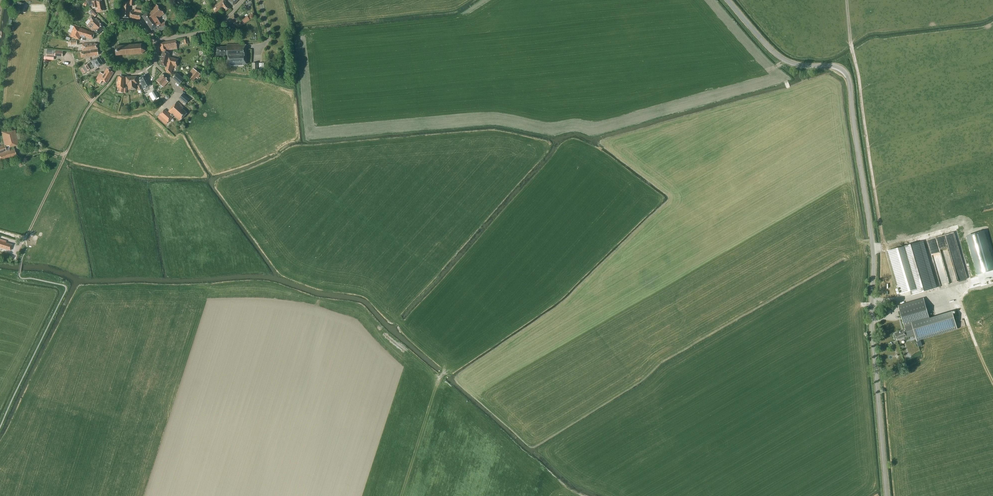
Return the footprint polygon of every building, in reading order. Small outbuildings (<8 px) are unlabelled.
[(89,2),(90,5),(93,5),(93,8),(96,7),(97,12),(104,11),(102,0),(97,1),(97,0),(96,0),(89,2)] [(130,1),(123,1),(122,17),(129,18),(130,5),(134,6),(134,0),(130,0),(130,1)] [(180,0),(176,0),(174,1),(180,8),(184,5),(180,0)] [(230,8),(224,0),(223,0),(212,7),(216,12),(223,7),(225,11),(230,8)] [(24,4),(17,2),(15,10),(22,12),(24,4)] [(156,33),(169,27),(165,22),(161,24),(158,19),(164,14),(156,3),(150,8),(152,10),(143,16),(152,30),(154,29),(156,33)] [(142,13),(143,9),(142,9),(143,6),(137,5),(136,7),(135,7),(135,11),(131,11),(130,18),(140,20),(142,13)] [(234,24),(238,21),(234,15),(227,20),(230,24),(233,23),(234,24)] [(98,34),(105,27),(99,22),(100,21),(97,18),(96,19),(92,16),(89,19),(91,21),(87,25),(92,31),(93,30),(98,34)] [(93,39),(95,33),(74,26),(71,37),(79,39),(80,36),(86,38),(86,37),(93,39)] [(173,50),(177,49),(177,44),(176,40),(160,43),(161,51),(169,50),(173,50)] [(142,53),(146,51),(145,46),(141,44),(116,46),(116,55),(142,53)] [(246,64),(246,60),(246,44),(226,44),(226,47),(221,47),(217,47),(217,53),(217,56),(227,56),(227,65),(230,64),(230,66),(243,65),(243,64),(245,64),(246,64)] [(163,51),(161,60),(177,64),(179,59),(169,57),(170,54),(168,52),(163,51)] [(91,66),(90,65),(89,63),(85,66),(88,71),(92,69),(92,68),(95,66),(96,68),(98,67),(98,68),(104,64),(99,57),(96,58),(91,61),(93,64),(91,66)] [(177,66),(177,64),(161,60),(160,65),(166,67),(166,72),(171,74),(173,66),(177,66)] [(193,81),(196,78),(198,79),(201,75),(199,74),(200,73),(193,68),(187,76),(193,81)] [(104,74),(101,73),(100,72),(95,80),(100,84),(102,80),(107,83),(114,73),(107,69),(104,74)] [(179,84),(184,79),(177,73),(173,79),(179,84)] [(151,85),(145,75),(140,78),(141,80),(140,81),(142,84),(141,84),(144,89),(151,85)] [(157,81),(161,85),(159,87),(161,89),(163,87),(168,82),(167,80),(167,79),(166,77),(163,75),(157,81)] [(128,84),(129,90),(136,89),(136,84),(137,84),(137,76),(126,77),(127,84),(128,84)] [(186,104),(189,99),(183,94),(179,98),(186,104)] [(180,121),(187,113),(182,109),(183,108),(182,106),(182,105),(177,101),(168,112),(165,110),(160,114),(165,118),(168,121),(174,115),(180,121)] [(16,155),(14,149),(10,151),(10,150),(6,151),(5,146),(7,145),(7,148),(18,145),(14,128),(1,131),(5,145),(0,146),(0,160),(16,155)] [(979,275),(992,271),(992,260),(985,232),(967,237),(979,275)] [(10,250),(12,245),(6,243),(6,241),(0,239),(0,247),(10,250)] [(901,293),(910,291),(911,295),(936,288),(923,241),(888,251),(901,293)] [(952,311),(929,318),(925,304),(923,298),(898,305),(905,328),(906,330),(904,330),(895,333),(897,340),(906,336),(907,337),(911,336),(914,335),(917,341),(957,329),(952,311)]
